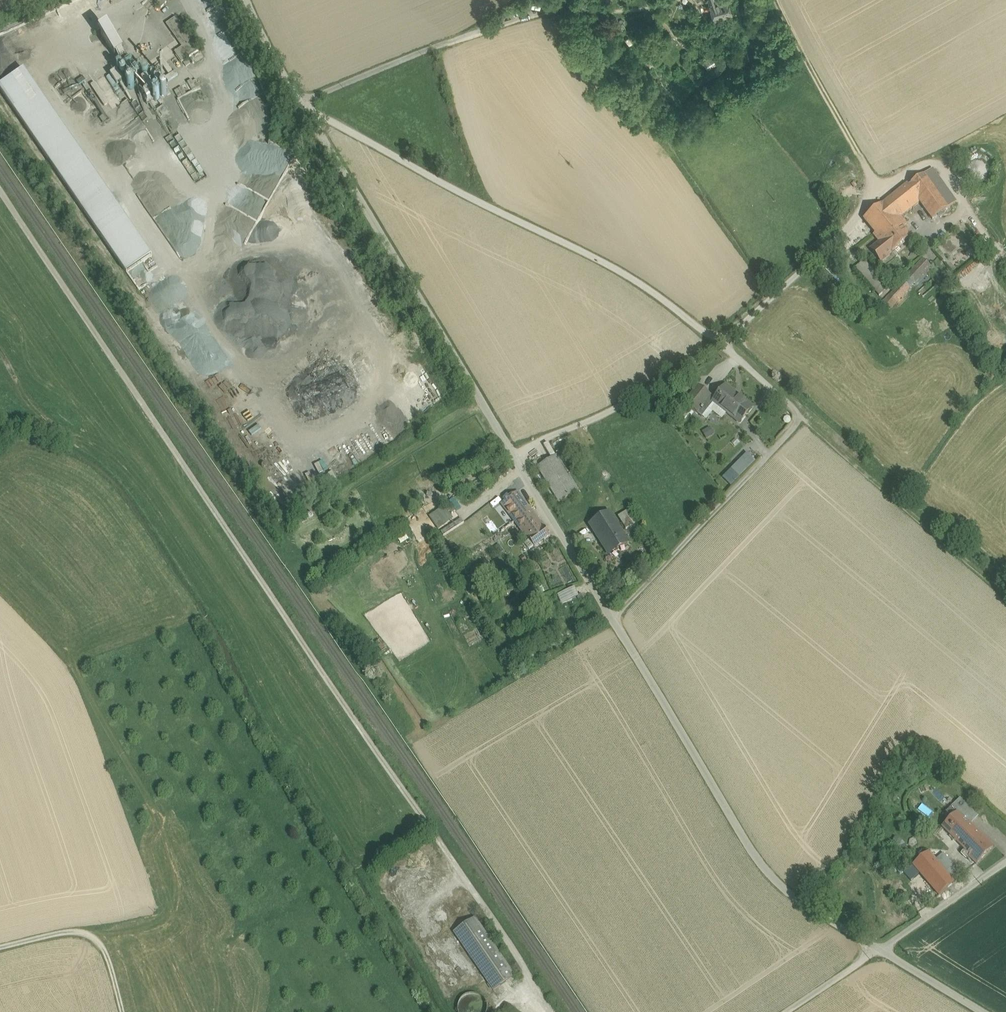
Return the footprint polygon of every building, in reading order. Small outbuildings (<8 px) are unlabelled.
[(157,5),(161,9),(167,3),(163,0),(161,0),(157,5)] [(708,5),(713,20),(731,14),(726,0),(724,0),(716,3),(710,4),(708,5)] [(176,18),(166,25),(171,32),(173,31),(181,25),(176,18)] [(199,51),(181,25),(173,31),(185,49),(176,55),(182,63),(199,51)] [(707,28),(700,32),(704,38),(711,34),(707,28)] [(221,62),(236,59),(230,32),(216,35),(221,62)] [(120,49),(110,33),(102,38),(113,54),(120,49)] [(127,70),(118,76),(114,71),(95,83),(118,116),(171,81),(149,48),(123,65),(127,70)] [(123,65),(114,71),(118,76),(127,70),(123,65)] [(24,71),(0,88),(0,90),(127,275),(152,257),(24,71)] [(190,85),(106,141),(111,148),(194,91),(190,85)] [(168,139),(175,157),(188,152),(180,134),(168,139)] [(907,185),(863,220),(875,234),(875,235),(881,242),(871,250),(880,262),(910,237),(903,228),(908,224),(902,217),(920,203),(932,220),(956,203),(933,170),(909,187),(907,185)] [(922,258),(876,309),(885,317),(931,266),(922,258)] [(888,288),(864,260),(854,269),(878,296),(888,288)] [(935,286),(930,291),(935,297),(940,292),(935,286)] [(699,387),(686,404),(693,410),(707,392),(699,387)] [(752,408),(725,387),(715,399),(713,402),(714,403),(739,423),(752,408)] [(410,405),(416,414),(439,398),(433,389),(410,405)] [(707,392),(693,410),(702,417),(714,403),(713,402),(715,399),(707,392)] [(682,405),(674,398),(668,405),(677,412),(682,405)] [(548,442),(544,444),(549,456),(553,454),(548,442)] [(556,458),(539,468),(560,502),(577,492),(556,458)] [(741,465),(734,472),(738,476),(746,469),(741,465)] [(734,472),(725,481),(730,486),(739,477),(734,472)] [(544,527),(517,492),(501,504),(528,539),(544,527)] [(431,516),(440,528),(451,519),(442,508),(431,516)] [(630,509),(618,517),(626,530),(638,522),(630,509)] [(609,514),(590,526),(600,540),(599,541),(600,541),(608,552),(617,546),(618,549),(627,543),(618,528),(619,528),(618,527),(609,514)] [(495,536),(504,529),(493,515),(484,521),(495,536)] [(443,536),(463,523),(460,518),(440,531),(443,536)] [(544,527),(528,539),(534,548),(550,536),(544,527)] [(529,601),(525,593),(520,596),(524,604),(529,601)] [(978,816),(960,799),(953,806),(970,824),(978,816)] [(994,847),(970,824),(953,806),(942,816),(948,822),(942,828),(970,856),(969,857),(973,862),(975,863),(976,865),(994,847)] [(945,873),(928,853),(913,866),(938,896),(954,883),(945,873)] [(961,877),(952,867),(945,873),(954,883),(961,877)] [(514,977),(475,919),(454,933),(494,991),(514,977)] [(488,1009),(486,1004),(483,999),(478,996),(472,994),(467,996),(462,999),(459,1004),(458,1010),(458,1011),(487,1011),(488,1009)]
